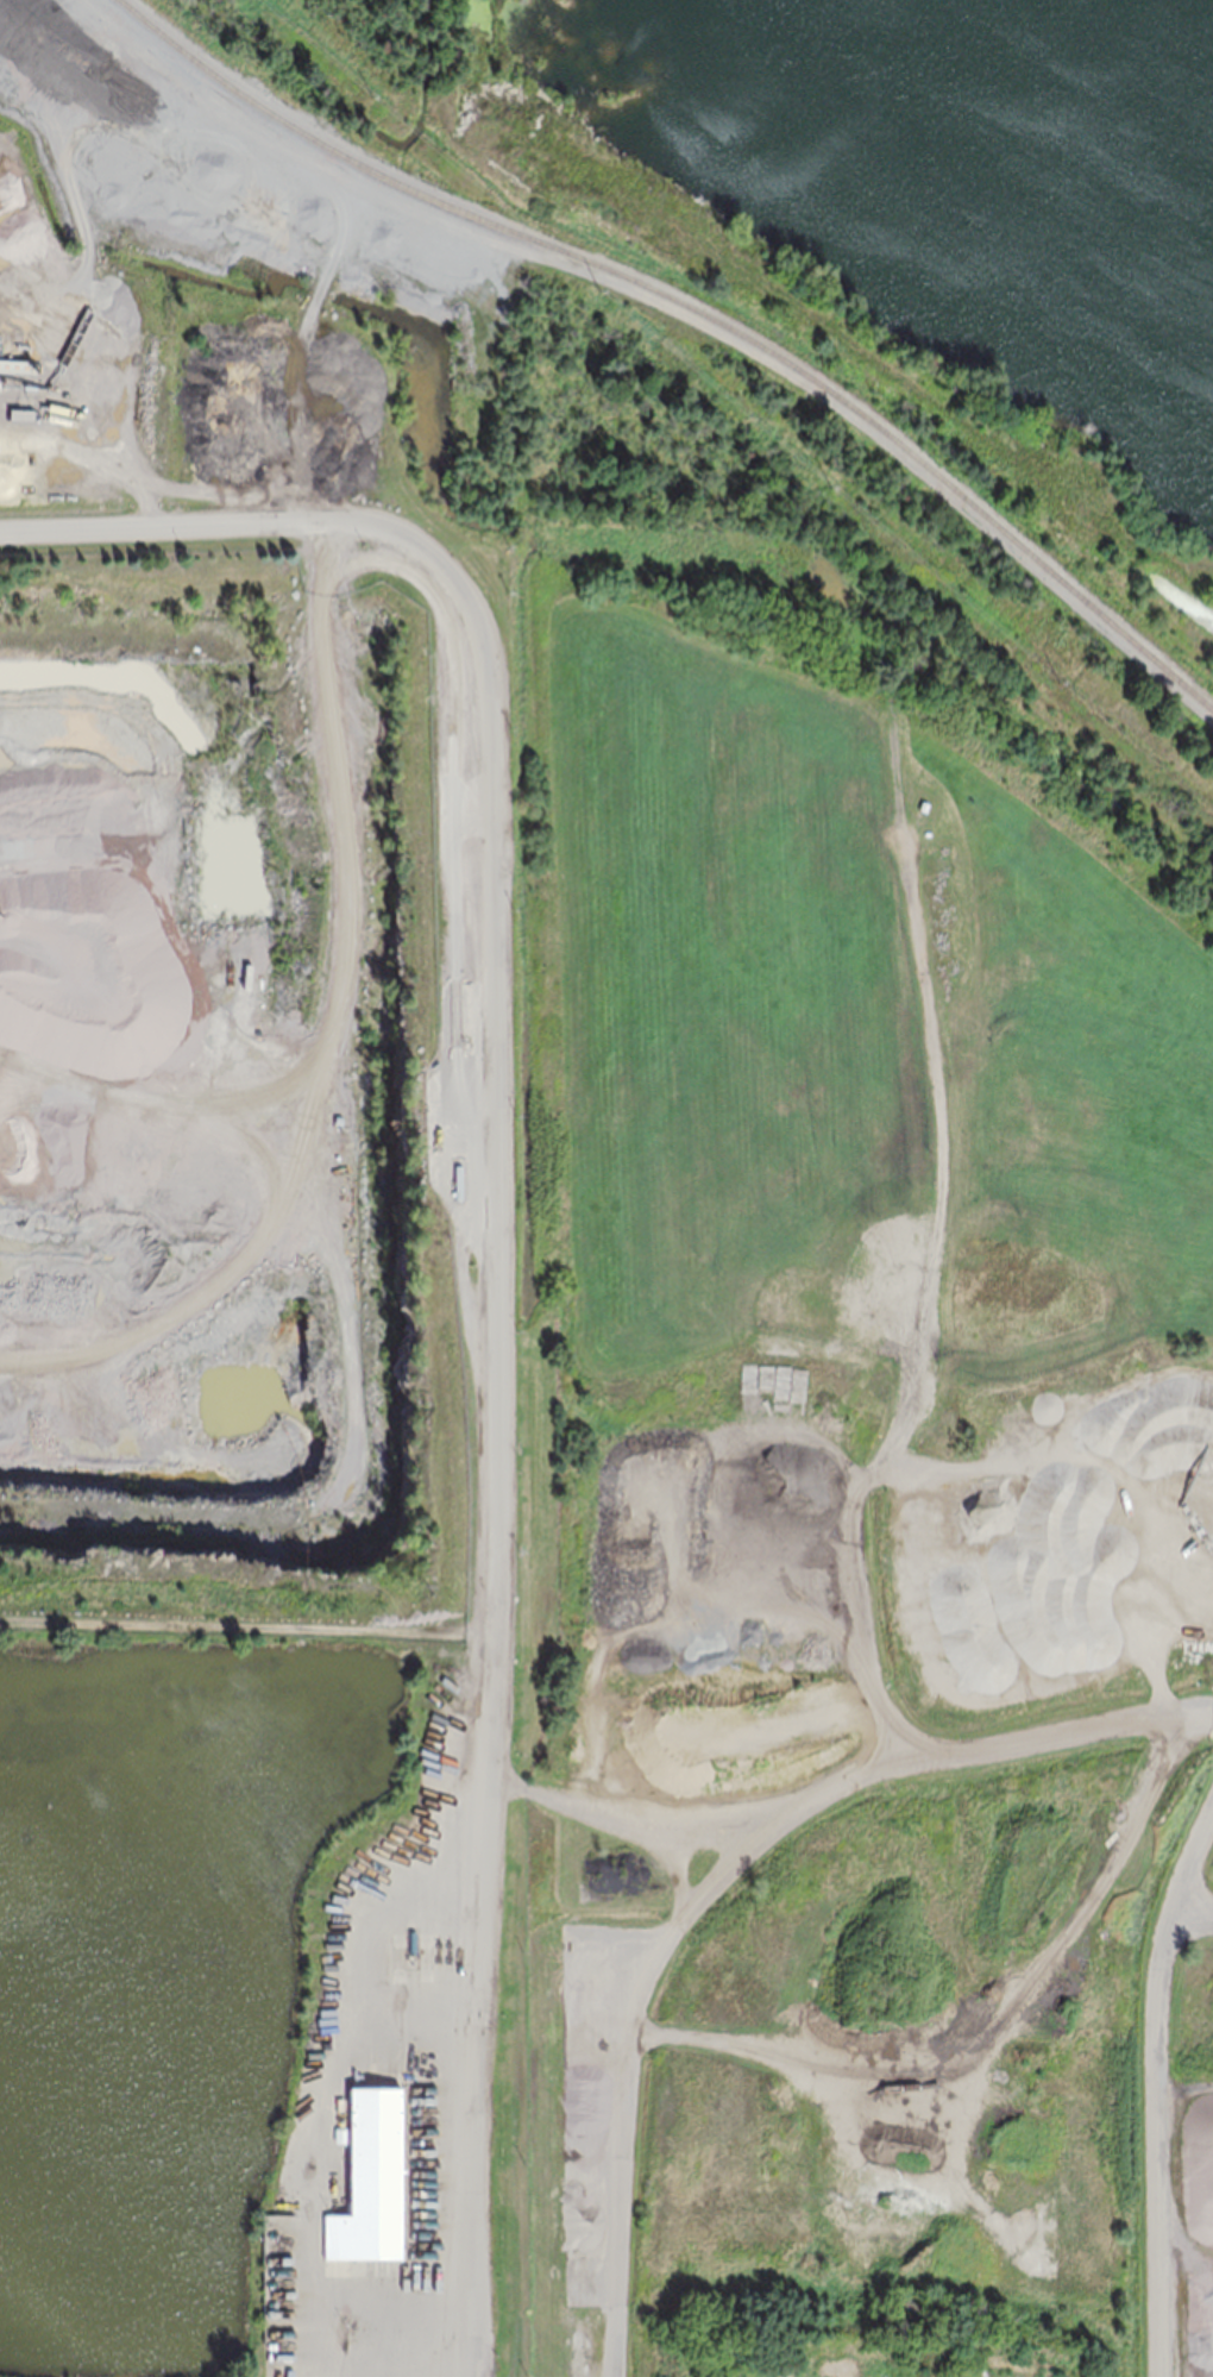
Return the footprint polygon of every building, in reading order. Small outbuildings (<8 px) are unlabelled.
[(924,810),(917,808),(919,799),(926,802),(924,810)] [(57,1056),(55,1050),(63,1048),(65,1054),(57,1056)] [(429,1123),(429,1119),(426,1119),(426,1112),(448,1112),(448,1119),(434,1121),(434,1123),(429,1123)] [(150,1306),(144,1294),(161,1287),(151,1267),(156,1265),(165,1285),(175,1280),(180,1290),(162,1298),(163,1300),(150,1306)] [(323,2258),(323,2214),(350,2214),(350,2087),(402,2087),(401,2258),(323,2258)]
